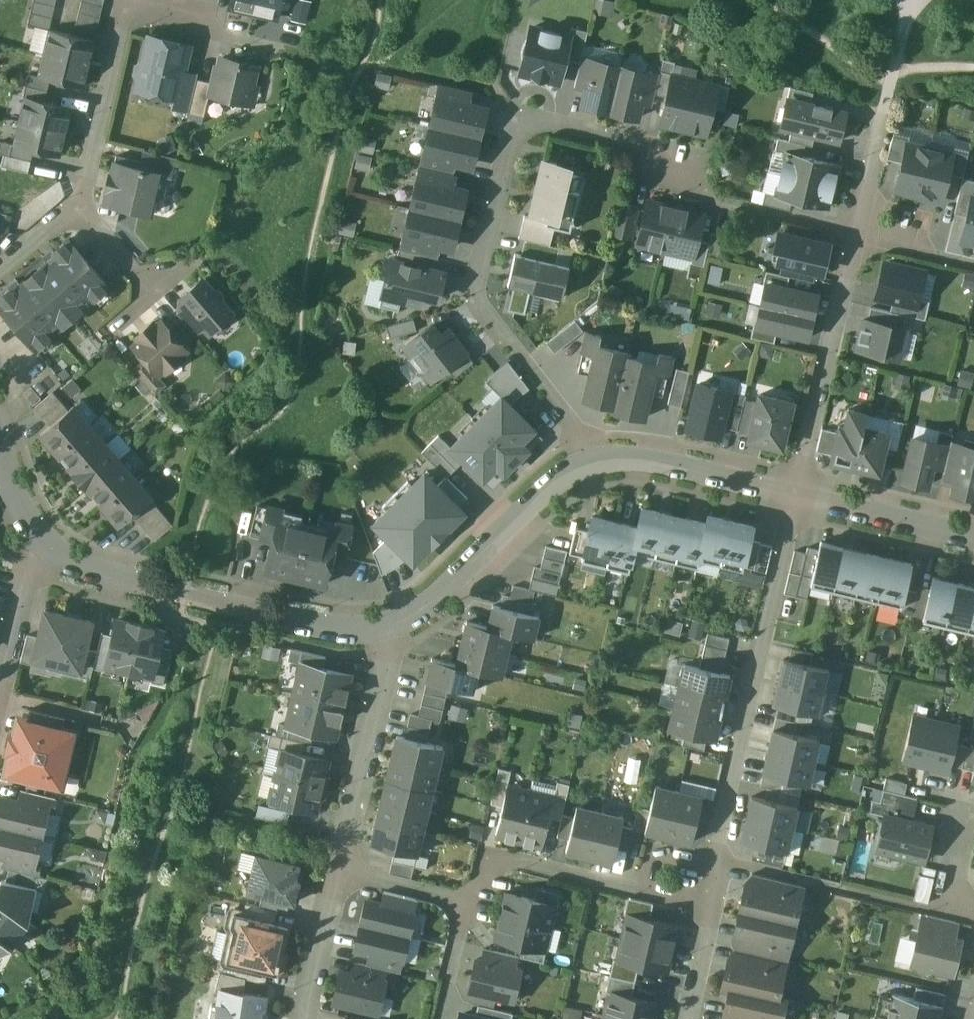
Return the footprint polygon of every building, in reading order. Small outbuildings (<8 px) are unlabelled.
[(231,7),(254,13),(257,0),(232,0),(231,7)] [(254,13),(277,18),(282,0),(257,0),(254,13)] [(34,1),(31,13),(53,18),(55,6),(34,1)] [(103,7),(82,1),(79,13),(101,18),(103,7)] [(53,18),(31,13),(28,24),(50,30),(53,18)] [(101,18),(79,13),(77,24),(98,29),(101,18)] [(77,24),(76,24),(73,35),(95,40),(98,29),(77,24)] [(570,37),(532,28),(529,39),(528,39),(524,44),(522,50),(521,55),(522,61),(524,62),(521,74),(560,83),(565,59),(571,37),(570,37)] [(588,32),(572,28),(570,37),(571,37),(565,59),(581,63),(583,56),(588,32)] [(73,35),(51,30),(46,53),(89,64),(95,40),(73,35)] [(190,46),(149,37),(143,64),(138,67),(136,75),(139,80),(138,83),(153,87),(158,94),(175,98),(176,98),(182,73),(184,73),(190,46)] [(89,64),(46,53),(40,77),(51,79),(84,87),(89,64)] [(596,59),(583,56),(581,63),(575,87),(587,90),(593,63),(595,63),(596,59)] [(257,67),(222,58),(216,80),(213,80),(212,83),(210,94),(228,99),(233,107),(242,103),(251,97),(257,91),(253,85),(254,84),(253,83),(257,67)] [(661,74),(656,95),(667,98),(672,76),(676,63),(664,60),(661,74)] [(595,63),(593,63),(587,90),(583,106),(610,112),(621,69),(595,63)] [(646,75),(621,69),(610,112),(638,119),(641,103),(648,76),(646,75)] [(661,74),(647,71),(646,75),(648,76),(641,103),(653,106),(656,95),(661,74)] [(182,73),(176,98),(175,98),(172,108),(189,112),(197,79),(197,80),(198,76),(184,73),(182,73)] [(40,77),(29,74),(26,86),(48,91),(51,79),(40,77)] [(695,82),(672,76),(667,98),(661,124),(684,130),(695,82)] [(197,80),(197,79),(189,112),(204,116),(210,94),(212,83),(197,80)] [(718,87),(695,82),(684,130),(707,135),(713,108),(718,87)] [(730,88),(718,85),(718,87),(713,108),(725,111),(730,88)] [(48,91),(26,86),(23,97),(27,98),(45,102),(48,91)] [(473,94),(439,86),(435,99),(438,100),(439,98),(470,105),(473,94)] [(814,93),(791,87),(788,99),(791,100),(811,104),(814,93)] [(251,97),(242,103),(254,105),(257,91),(251,97)] [(45,102),(27,98),(21,122),(65,132),(71,109),(45,102)] [(470,105),(439,98),(438,100),(432,127),(479,139),(483,123),(479,122),(482,108),(470,105)] [(811,104),(791,100),(784,128),(815,135),(839,141),(846,113),(811,104)] [(65,132),(21,122),(16,145),(34,149),(59,155),(65,132)] [(479,139),(432,127),(425,155),(425,156),(456,164),(469,167),(472,153),(476,154),(479,139)] [(815,135),(792,130),(789,141),(806,145),(813,147),(815,135)] [(159,135),(161,150),(174,149),(172,133),(159,135)] [(910,137),(894,133),(887,159),(903,163),(908,143),(910,137)] [(789,141),(779,139),(776,150),(786,153),(803,157),(806,145),(789,141)] [(1,141),(0,144),(0,154),(31,161),(34,149),(16,145),(1,141)] [(908,143),(903,163),(896,191),(905,193),(905,194),(919,197),(930,148),(908,143)] [(969,151),(954,147),(952,153),(953,154),(948,174),(963,178),(969,151)] [(952,153),(930,148),(919,197),(932,200),(933,199),(942,201),(948,174),(953,154),(952,153)] [(177,159),(144,151),(141,162),(139,168),(167,175),(166,177),(172,178),(177,159)] [(803,157),(786,153),(781,174),(837,187),(838,182),(838,177),(838,175),(836,174),(838,165),(803,157)] [(456,164),(425,156),(425,155),(422,154),(419,167),(453,175),(454,175),(456,164)] [(167,175),(139,168),(141,162),(117,157),(112,175),(110,175),(107,190),(109,191),(106,203),(122,207),(122,210),(137,214),(137,211),(151,214),(155,199),(162,194),(166,177),(167,175)] [(583,177),(561,172),(562,165),(544,161),(531,213),(537,214),(556,219),(554,227),(571,231),(583,177)] [(453,175),(419,167),(416,181),(419,182),(419,180),(454,188),(457,176),(454,175),(453,175)] [(837,187),(781,174),(776,195),(793,199),(828,208),(830,199),(832,199),(836,192),(837,187)] [(963,179),(955,214),(969,217),(973,198),(973,181),(963,179)] [(454,188),(419,180),(419,182),(412,209),(460,221),(464,205),(460,204),(463,191),(454,188)] [(776,195),(766,193),(763,204),(790,211),(793,199),(776,195)] [(973,198),(969,217),(963,240),(973,243),(973,198)] [(677,208),(648,201),(637,245),(667,252),(677,208)] [(638,207),(622,204),(617,227),(632,231),(638,207)] [(704,215),(677,208),(667,252),(693,258),(694,259),(698,240),(704,215)] [(460,221),(412,209),(406,237),(405,239),(440,247),(449,249),(452,236),(456,237),(460,221)] [(556,219),(537,214),(536,218),(525,216),(519,238),(525,240),(550,246),(554,227),(556,219)] [(440,247),(405,239),(406,237),(403,236),(400,250),(426,256),(438,259),(440,247)] [(815,270),(824,272),(830,246),(785,236),(779,261),(785,263),(815,270)] [(110,288),(69,240),(46,259),(49,262),(35,274),(70,315),(52,330),(56,334),(110,288)] [(550,246),(525,240),(521,255),(556,264),(560,248),(550,246)] [(710,243),(698,240),(694,259),(693,258),(692,263),(704,266),(710,243)] [(426,256),(400,250),(397,263),(423,269),(426,256)] [(521,255),(516,254),(508,285),(514,287),(531,291),(563,298),(570,267),(556,264),(521,255)] [(397,263),(390,261),(380,307),(400,311),(403,301),(420,305),(422,296),(439,300),(445,274),(423,269),(397,263)] [(790,277),(812,282),(815,270),(785,263),(782,275),(790,277)] [(924,273),(885,264),(878,296),(893,300),(917,305),(918,299),(924,273)] [(782,275),(766,272),(764,284),(766,285),(766,284),(787,289),(790,277),(782,275)] [(21,286),(19,282),(0,298),(0,307),(37,351),(56,334),(52,330),(70,315),(35,274),(21,286)] [(218,291),(212,291),(203,280),(181,299),(186,305),(187,305),(206,327),(206,328),(210,333),(232,314),(221,302),(222,296),(218,291)] [(787,289),(766,284),(766,285),(761,305),(813,317),(818,296),(787,289)] [(531,291),(514,287),(508,310),(525,314),(531,291)] [(917,305),(893,300),(890,312),(906,316),(926,320),(930,302),(918,299),(917,305)] [(206,327),(187,305),(186,305),(177,313),(197,336),(206,328),(206,327)] [(813,317),(761,305),(757,326),(756,326),(777,331),(808,339),(813,317)] [(890,312),(871,307),(868,321),(903,329),(906,316),(890,312)] [(868,321),(864,320),(857,349),(899,359),(906,330),(903,329),(868,321)] [(169,329),(162,321),(133,345),(145,360),(159,375),(165,370),(167,372),(183,358),(181,356),(187,351),(178,340),(182,337),(172,326),(169,329)] [(391,339),(417,332),(414,321),(388,328),(391,339)] [(576,321),(547,343),(555,353),(584,331),(576,321)] [(777,331),(756,326),(757,326),(754,325),(751,338),(775,343),(777,331)] [(447,368),(466,354),(448,331),(441,336),(434,326),(403,349),(429,383),(447,368)] [(601,336),(588,333),(579,372),(591,375),(599,346),(601,336)] [(599,346),(591,375),(586,400),(615,408),(627,357),(628,357),(629,353),(599,346)] [(473,364),(466,354),(447,368),(455,378),(473,364)] [(672,357),(659,354),(657,364),(650,393),(663,396),(672,357)] [(628,357),(627,357),(615,408),(614,411),(644,419),(650,393),(657,364),(628,357)] [(159,375),(145,360),(133,370),(155,395),(167,385),(159,375)] [(502,398),(511,407),(530,389),(505,364),(486,382),(502,398)] [(690,372),(677,369),(668,404),(681,407),(690,372)] [(730,391),(699,384),(689,429),(720,436),(722,427),(730,392),(730,391)] [(32,387),(24,393),(34,405),(42,398),(32,387)] [(53,392),(36,407),(43,416),(61,401),(53,392)] [(746,396),(730,392),(722,427),(738,430),(745,400),(746,396)] [(793,403),(760,395),(758,403),(750,435),(749,440),(762,443),(782,448),(793,403)] [(502,398),(477,423),(516,462),(541,438),(511,407),(502,398)] [(758,403),(745,400),(738,430),(737,432),(750,435),(758,403)] [(61,401),(43,416),(51,425),(69,410),(61,401)] [(51,425),(41,434),(56,453),(90,424),(74,406),(69,410),(51,425)] [(849,410),(845,428),(839,427),(838,433),(833,455),(831,463),(854,468),(864,426),(867,414),(849,410)] [(904,423),(891,420),(888,432),(889,432),(886,448),(897,451),(904,423)] [(477,423),(452,448),(465,461),(491,487),(516,462),(477,423)] [(90,424),(56,453),(72,471),(106,442),(90,424)] [(914,425),(912,434),(935,438),(937,429),(914,425)] [(864,426),(854,468),(880,474),(886,448),(889,432),(888,432),(864,426)] [(838,433),(822,429),(817,452),(833,455),(838,433)] [(953,434),(940,431),(937,443),(938,443),(933,467),(945,469),(951,442),(953,434)] [(447,478),(465,461),(452,448),(440,436),(422,453),(447,478)] [(937,443),(913,437),(903,480),(928,486),(933,467),(938,443),(937,443)] [(106,442),(72,471),(88,489),(121,460),(106,442)] [(951,442),(945,469),(942,481),(953,484),(963,445),(951,442)] [(963,445),(953,484),(952,491),(973,497),(973,448),(963,445)] [(121,460),(88,489),(103,507),(137,479),(121,460)] [(396,495),(439,539),(458,520),(453,514),(437,499),(444,492),(438,487),(426,474),(413,486),(409,482),(396,495)] [(437,499),(453,514),(468,499),(447,478),(438,487),(444,492),(437,499)] [(137,479),(103,507),(119,526),(132,514),(150,499),(152,497),(137,479)] [(396,495),(383,508),(388,512),(375,525),(388,538),(393,543),(400,536),(415,552),(421,557),(439,539),(396,495)] [(150,499),(132,514),(140,523),(158,508),(150,499)] [(269,508),(258,505),(250,536),(262,539),(269,508)] [(158,508),(140,523),(148,532),(166,517),(158,508)] [(309,524),(282,517),(283,511),(269,508),(262,539),(273,542),(266,571),(296,578),(309,524)] [(665,514),(643,508),(638,528),(639,528),(633,551),(634,552),(655,556),(665,514)] [(686,519),(665,514),(655,556),(676,562),(686,519)] [(731,521),(709,516),(707,524),(708,524),(699,559),(700,559),(721,564),(731,521)] [(166,517),(148,532),(156,541),(173,526),(166,517)] [(617,523),(593,517),(583,556),(582,560),(607,566),(617,523)] [(686,519),(676,562),(698,567),(700,559),(699,559),(708,524),(707,524),(686,519)] [(731,521),(721,564),(743,569),(744,567),(750,540),(753,527),(731,521)] [(638,528),(617,523),(607,566),(629,571),(634,552),(633,551),(639,528),(638,528)] [(336,530),(309,524),(296,578),(325,585),(332,556),(344,559),(351,528),(337,524),(336,530)] [(589,531),(576,528),(570,553),(583,556),(589,531)] [(374,553),(383,575),(396,568),(406,560),(415,552),(400,536),(393,543),(388,538),(374,553)] [(750,540),(744,567),(755,570),(761,544),(761,543),(750,540)] [(844,548),(821,543),(811,585),(834,591),(844,548)] [(761,544),(755,571),(766,574),(773,547),(761,544)] [(568,552),(546,547),(544,558),(565,563),(568,552)] [(819,550),(808,548),(802,575),(813,578),(819,550)] [(866,553),(844,548),(834,591),(856,596),(866,553)] [(806,554),(795,551),(790,572),(801,575),(806,554)] [(888,559),(866,553),(856,596),(877,601),(888,559)] [(565,563),(544,558),(541,569),(562,574),(565,563)] [(912,564),(888,559),(877,601),(902,607),(906,590),(912,564)] [(541,569),(535,568),(532,579),(559,585),(562,574),(541,569)] [(790,572),(785,594),(796,596),(801,575),(790,572)] [(813,578),(802,575),(801,575),(796,596),(807,599),(813,578)] [(956,583),(933,578),(931,589),(924,618),(923,620),(946,626),(956,583)] [(559,585),(532,579),(530,590),(535,591),(557,596),(559,585)] [(956,583),(946,626),(968,631),(973,604),(973,587),(956,583)] [(530,590),(514,586),(511,598),(533,603),(535,591),(530,590)] [(931,589),(919,586),(917,592),(912,614),(912,616),(924,618),(931,589)] [(917,592),(906,590),(902,607),(901,611),(912,614),(917,592)] [(539,617),(494,606),(489,627),(488,628),(513,634),(534,639),(539,617)] [(69,617),(46,611),(39,639),(34,660),(58,665),(69,617)] [(93,622),(69,617),(58,665),(64,667),(62,672),(80,677),(86,649),(93,622)] [(141,625),(118,620),(114,636),(107,665),(130,671),(141,625)] [(513,634),(488,628),(489,627),(467,622),(462,644),(508,655),(513,634)] [(164,631),(141,625),(130,671),(154,677),(160,647),(164,631)] [(114,636),(102,633),(98,652),(94,668),(105,671),(107,665),(114,636)] [(730,638),(708,633),(705,645),(727,650),(730,638)] [(34,660),(39,639),(28,636),(21,663),(32,666),(34,660)] [(508,655),(462,644),(457,665),(478,671),(502,677),(508,655)] [(727,650),(705,645),(703,656),(724,662),(727,650)] [(172,650),(160,647),(154,677),(152,682),(164,685),(172,650)] [(98,652),(86,649),(80,677),(91,679),(94,668),(98,652)] [(326,658),(291,649),(289,661),(302,664),(324,669),(326,658)] [(813,655),(792,650),(790,660),(811,665),(813,655)] [(724,662),(703,656),(700,668),(722,673),(724,662)] [(457,665),(433,659),(427,682),(449,687),(473,693),(478,671),(457,665)] [(790,660),(784,660),(778,682),(824,693),(830,670),(811,665),(790,660)] [(324,669),(302,664),(295,695),(343,707),(351,676),(324,669)] [(700,668),(685,665),(680,686),(725,697),(731,675),(722,673),(700,668)] [(427,682),(424,694),(446,699),(449,687),(427,682)] [(824,693),(778,682),(773,704),(819,715),(824,693)] [(725,697),(680,686),(675,708),(720,719),(725,697)] [(446,699),(424,694),(422,705),(443,710),(446,699)] [(343,707),(295,695),(287,726),(314,733),(336,738),(343,707)] [(443,710),(422,705),(419,717),(433,720),(441,722),(444,711),(443,710)] [(780,706),(777,717),(798,722),(800,711),(780,706)] [(720,719),(675,708),(669,730),(685,734),(707,739),(715,741),(720,719)] [(65,718),(30,710),(27,721),(63,730),(65,718)] [(419,717),(411,715),(408,727),(430,732),(433,720),(419,717)] [(937,721),(914,716),(903,761),(927,767),(937,721)] [(777,717),(774,729),(795,734),(798,722),(777,717)] [(63,730),(27,721),(25,731),(18,729),(14,742),(16,743),(14,752),(12,751),(7,774),(27,779),(26,781),(28,781),(28,777),(40,780),(40,784),(41,784),(41,782),(47,784),(47,786),(48,786),(63,789),(66,774),(65,773),(74,734),(62,732),(63,730)] [(960,727),(937,721),(927,767),(950,772),(951,765),(956,744),(960,727)] [(287,726),(279,724),(276,736),(306,743),(311,744),(314,733),(287,726)] [(430,732),(408,727),(405,738),(427,743),(430,732)] [(795,734),(774,729),(769,752),(814,762),(820,740),(795,734)] [(707,739),(685,734),(683,745),(705,751),(707,739)] [(276,736),(271,735),(268,746),(283,750),(303,755),(306,743),(276,736)] [(405,738),(398,736),(392,758),(438,769),(443,747),(427,743),(405,738)] [(968,747),(956,744),(951,765),(963,768),(968,747)] [(968,747),(963,768),(973,771),(973,748),(968,747)] [(303,755),(283,750),(277,775),(322,786),(328,761),(303,755)] [(814,762),(769,752),(764,775),(785,780),(809,785),(814,762)] [(438,769),(392,758),(387,780),(433,791),(438,769)] [(511,772),(499,769),(491,804),(503,807),(508,787),(511,772)] [(322,786),(277,775),(270,800),(316,811),(322,786)] [(764,775),(761,787),(768,788),(782,791),(785,780),(764,775)] [(886,779),(883,790),(906,795),(908,784),(886,779)] [(433,791),(387,780),(382,801),(428,812),(433,791)] [(570,785),(558,782),(554,798),(550,817),(561,820),(563,815),(570,785)] [(679,792),(656,786),(650,810),(645,832),(668,837),(679,792)] [(531,793),(508,787),(503,807),(496,835),(520,841),(531,793)] [(765,799),(798,806),(801,795),(782,791),(768,788),(765,799)] [(56,798),(21,789),(18,802),(48,809),(53,811),(56,798)] [(906,795),(883,790),(881,801),(873,800),(870,812),(885,816),(885,815),(913,821),(918,798),(906,795)] [(703,797),(679,792),(668,837),(692,843),(698,819),(703,797)] [(554,798),(531,793),(520,841),(543,846),(550,817),(554,798)] [(714,800),(703,797),(698,819),(709,821),(714,800)] [(798,807),(752,797),(747,819),(793,829),(798,807)] [(2,798),(1,799),(0,803),(0,826),(41,836),(48,809),(18,802),(2,798)] [(428,812),(382,801),(377,823),(423,834),(428,812)] [(600,812),(577,806),(574,818),(569,839),(566,852),(589,858),(600,812)] [(645,832),(650,810),(639,808),(633,829),(645,832)] [(624,817),(600,812),(589,858),(613,864),(617,847),(622,826),(624,817)] [(574,818),(563,815),(561,820),(558,837),(569,839),(574,818)] [(913,821),(885,815),(885,816),(877,850),(924,861),(932,826),(913,821)] [(793,829),(747,819),(742,841),(788,852),(793,829)] [(423,834),(377,823),(372,844),(396,850),(417,855),(423,834)] [(0,826),(0,855),(5,856),(35,863),(35,862),(41,836),(0,826)] [(628,850),(633,829),(622,826),(617,847),(628,850)] [(752,855),(785,863),(788,852),(755,845),(752,855)] [(417,855),(396,850),(393,862),(415,867),(426,870),(429,858),(417,855)] [(248,892),(263,896),(290,902),(294,903),(299,881),(295,880),(299,865),(257,855),(248,892)] [(35,863),(5,856),(3,868),(9,869),(38,876),(41,863),(35,862),(35,863)] [(415,867),(393,862),(390,874),(412,879),(415,867)] [(38,876),(9,869),(6,881),(36,888),(38,876)] [(803,886),(753,874),(750,885),(801,897),(803,886)] [(913,897),(923,899),(927,878),(917,876),(913,897)] [(2,880),(0,883),(0,904),(27,923),(28,924),(37,888),(36,888),(6,881),(2,880)] [(750,885),(746,884),(740,910),(795,923),(801,897),(750,885)] [(560,894),(537,888),(534,900),(555,905),(555,906),(557,906),(560,894)] [(417,900),(384,892),(381,904),(414,912),(417,900)] [(534,900),(507,893),(502,916),(550,927),(555,906),(555,905),(534,900)] [(263,896),(260,907),(277,911),(287,914),(290,902),(263,896)] [(654,904),(628,898),(624,915),(629,916),(629,915),(650,920),(654,904)] [(381,904),(367,900),(361,925),(410,936),(416,912),(414,912),(381,904)] [(0,904),(0,954),(13,946),(11,945),(27,923),(0,904)] [(260,907),(247,904),(244,916),(234,914),(231,928),(234,933),(227,961),(268,971),(278,973),(284,969),(287,954),(284,948),(289,927),(274,923),(277,911),(260,907)] [(795,923),(740,910),(734,936),(738,937),(789,949),(795,923)] [(650,920),(629,915),(629,916),(624,938),(672,949),(677,926),(650,920)] [(957,922),(925,915),(921,930),(953,938),(957,922)] [(550,927),(502,916),(497,939),(523,945),(544,950),(545,949),(550,927)] [(410,936),(361,925),(355,949),(370,953),(403,960),(404,961),(410,936)] [(921,930),(920,930),(912,964),(917,965),(920,970),(926,971),(930,968),(953,974),(961,940),(953,938),(921,930)] [(789,949),(738,937),(736,949),(786,961),(789,949)] [(672,949),(624,938),(619,960),(618,961),(639,966),(667,972),(672,949)] [(544,950),(523,945),(520,957),(544,962),(547,950),(545,949),(544,950)] [(519,956),(485,948),(482,960),(516,968),(519,956)] [(786,961),(736,949),(733,961),(783,972),(786,961)] [(403,960),(370,953),(367,964),(388,970),(400,972),(403,960)] [(482,960),(477,959),(470,990),(475,991),(496,996),(513,1000),(521,969),(516,968),(482,960)] [(639,966),(618,961),(619,960),(614,959),(610,976),(635,982),(639,966)] [(733,961),(729,960),(723,987),(730,988),(731,988),(778,998),(783,972),(733,961)] [(367,964),(359,963),(356,974),(385,981),(388,970),(367,964)] [(268,971),(240,964),(237,976),(246,978),(265,983),(268,971)] [(356,974),(342,971),(334,1002),(374,1012),(377,999),(382,996),(386,981),(385,981),(356,974)] [(237,976),(220,972),(216,991),(221,992),(222,991),(243,994),(246,978),(237,976)] [(635,982),(610,976),(606,992),(611,993),(611,992),(632,997),(635,982)] [(731,988),(730,988),(725,1014),(729,1015),(748,1018),(781,1018),(785,999),(778,998),(731,988)] [(914,1000),(943,1007),(946,995),(917,988),(914,1000)] [(222,991),(221,992),(219,1005),(212,1004),(210,1018),(265,1018),(266,1014),(262,1014),(265,997),(243,994),(222,991)] [(496,996),(475,991),(472,1003),(478,1005),(493,1008),(496,996)] [(611,992),(611,993),(606,1015),(622,1018),(656,1018),(659,1004),(632,997),(611,992)] [(893,995),(887,1018),(940,1018),(943,1007),(914,1000),(893,995)] [(478,1005),(476,1016),(487,1018),(512,1018),(513,1013),(493,1008),(478,1005)]
